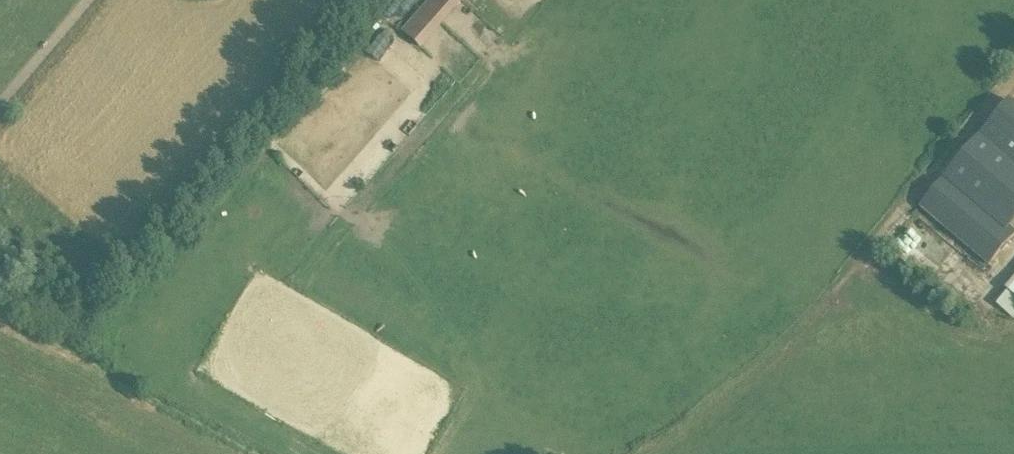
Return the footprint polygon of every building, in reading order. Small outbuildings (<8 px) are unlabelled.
[(417,47),(460,0),(425,0),(398,30),(417,47)] [(1010,99),(979,136),(1013,166),(1013,103),(1010,99)] [(947,173),(1008,225),(1013,218),(1013,166),(979,136),(947,173)] [(1013,233),(1013,230),(1008,225),(947,173),(920,205),(988,263),(1013,233)] [(940,276),(970,297),(986,273),(958,254),(949,266),(943,262),(942,264),(937,261),(934,266),(943,272),(940,276)]
